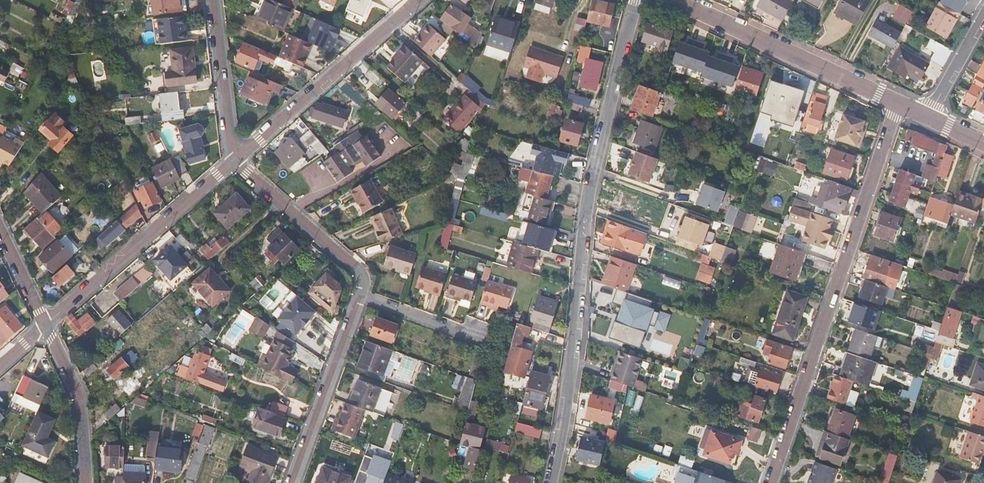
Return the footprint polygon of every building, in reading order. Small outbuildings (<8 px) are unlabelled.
[(153,15),(186,11),(185,0),(152,0),(153,15)] [(266,0),(259,0),(251,18),(257,21),(266,0)] [(290,8),(283,4),(273,0),(266,0),(257,21),(281,31),(291,8),(290,8)] [(371,0),(349,0),(345,10),(363,18),(371,0)] [(496,0),(486,0),(483,9),(492,12),(496,0)] [(615,6),(593,0),(588,20),(588,21),(610,27),(615,6)] [(782,19),(793,0),(792,0),(759,0),(757,4),(782,19)] [(856,24),(869,2),(866,0),(841,0),(834,11),(856,24)] [(554,6),(538,2),(536,10),(548,13),(549,10),(552,12),(554,6)] [(894,9),(908,17),(912,10),(898,2),(894,9)] [(924,29),(942,38),(956,14),(938,4),(924,29)] [(453,5),(442,20),(447,23),(444,28),(452,34),(456,29),(462,33),(460,36),(473,44),(471,48),(477,52),(484,34),(469,23),(472,18),(453,5)] [(161,43),(187,41),(186,31),(184,31),(183,16),(159,18),(161,43)] [(588,21),(588,20),(579,18),(576,30),(585,32),(588,21)] [(512,54),(521,25),(511,22),(510,25),(497,20),(489,46),(512,54)] [(867,35),(891,48),(900,32),(876,20),(867,35)] [(320,21),(309,44),(311,45),(327,52),(333,38),(336,39),(340,30),(320,21)] [(669,48),(674,30),(650,23),(645,41),(669,48)] [(423,33),(415,41),(432,56),(447,40),(429,24),(421,32),(423,33)] [(583,42),(585,32),(576,30),(574,39),(583,42)] [(278,57),(295,65),(301,67),(311,45),(309,44),(288,35),(278,57)] [(927,47),(936,51),(932,59),(945,65),(953,49),(932,38),(927,47)] [(673,62),(704,73),(709,56),(711,53),(702,50),(704,44),(690,39),(688,45),(679,42),(673,62)] [(278,57),(244,43),(236,61),(253,69),(257,62),(269,67),(271,63),(284,69),(284,70),(291,74),(295,65),(278,57)] [(424,61),(406,45),(394,58),(395,60),(389,66),(406,82),(424,61)] [(589,59),(592,47),(582,45),(579,59),(587,61),(581,85),(597,90),(603,63),(589,59)] [(559,77),(565,58),(546,53),(546,52),(531,47),(525,66),(533,69),(530,79),(543,83),(546,73),(559,77)] [(920,79),(929,64),(898,47),(888,67),(905,76),(907,72),(920,79)] [(168,86),(196,83),(192,48),(172,50),(174,72),(167,73),(168,86)] [(703,76),(733,87),(740,67),(732,64),(734,58),(720,53),(718,59),(709,56),(704,73),(703,76)] [(968,62),(965,68),(966,71),(975,76),(983,80),(983,57),(978,68),(968,62)] [(759,94),(766,72),(744,65),(737,86),(759,94)] [(0,69),(0,81),(4,83),(9,74),(0,69)] [(264,78),(268,80),(272,72),(268,70),(264,78)] [(381,79),(371,70),(366,76),(376,84),(381,79)] [(975,76),(961,103),(970,108),(983,82),(983,80),(975,76)] [(268,80),(266,85),(248,77),(240,94),(265,105),(271,91),(278,94),(281,86),(268,80)] [(773,80),(762,111),(773,115),(772,120),(794,128),(801,108),(802,109),(807,93),(784,85),(785,84),(773,80)] [(784,85),(807,93),(808,92),(785,84),(784,85)] [(585,106),(590,107),(591,100),(575,96),(576,90),(571,88),(568,101),(573,102),(585,106)] [(642,88),(634,111),(654,118),(662,95),(642,88)] [(163,121),(177,120),(175,92),(160,94),(163,121)] [(827,97),(814,93),(802,127),(816,132),(826,107),(824,106),(827,97)] [(981,94),(973,111),(983,115),(983,95),(981,94)] [(395,119),(406,105),(396,96),(384,110),(395,119)] [(460,133),(478,115),(476,113),(481,108),(468,97),(446,121),(460,133)] [(583,112),(585,106),(573,102),(571,109),(583,112)] [(377,119),(383,115),(371,105),(366,110),(377,119)] [(314,117),(345,126),(349,113),(323,106),(321,111),(316,109),(314,117)] [(424,122),(427,119),(423,116),(412,106),(409,110),(424,122)] [(562,112),(563,108),(555,106),(551,117),(560,120),(563,112),(562,112)] [(836,138),(859,146),(862,136),(859,135),(864,121),(855,118),(855,116),(854,113),(849,111),(846,113),(845,115),(844,114),(836,138)] [(55,113),(48,120),(58,130),(61,126),(63,127),(66,123),(55,113)] [(99,127),(114,126),(114,119),(96,120),(99,127)] [(49,144),(58,152),(73,136),(63,127),(61,126),(58,130),(48,120),(39,130),(52,141),(49,144)] [(579,145),(585,125),(569,120),(567,129),(566,128),(563,140),(579,145)] [(829,134),(835,136),(839,123),(834,121),(829,134)] [(658,152),(665,129),(645,122),(637,145),(658,152)] [(203,159),(198,137),(201,136),(203,132),(202,127),(198,124),(180,129),(188,163),(203,159)] [(945,153),(947,145),(915,130),(914,132),(907,130),(904,139),(911,141),(910,145),(930,151),(929,155),(934,157),(932,165),(927,163),(923,177),(936,182),(938,175),(945,153)] [(152,142),(158,138),(155,131),(148,135),(152,142)] [(359,131),(336,147),(339,153),(325,163),(339,182),(353,173),(351,170),(348,165),(361,157),(364,161),(368,168),(382,157),(368,136),(365,139),(359,131)] [(318,140),(311,132),(302,140),(309,148),(312,146),(318,140)] [(482,137),(475,134),(472,144),(469,151),(475,152),(477,153),(482,137)] [(0,138),(0,161),(8,165),(23,143),(13,137),(11,142),(1,136),(0,138)] [(276,153),(295,174),(308,165),(303,159),(306,156),(296,144),(300,141),(296,136),(276,153)] [(460,148),(468,154),(469,151),(472,144),(467,139),(460,148)] [(318,140),(312,146),(321,156),(329,151),(318,140)] [(569,164),(572,154),(536,144),(533,154),(540,156),(536,170),(546,173),(554,175),(557,176),(558,176),(562,162),(569,164)] [(846,180),(853,158),(832,150),(824,172),(846,180)] [(468,154),(465,161),(472,162),(475,152),(469,151),(468,154)] [(659,161),(639,153),(631,177),(651,184),(659,161)] [(952,155),(945,153),(938,175),(945,177),(952,155)] [(180,156),(171,160),(179,178),(188,173),(180,156)] [(348,165),(351,170),(364,161),(361,157),(348,165)] [(758,170),(773,175),(777,163),(762,158),(758,170)] [(126,172),(137,167),(134,160),(123,165),(126,172)] [(162,189),(180,179),(179,178),(171,160),(152,169),(162,189)] [(465,161),(460,175),(468,177),(472,162),(465,161)] [(530,180),(526,194),(536,196),(547,200),(554,175),(546,173),(536,170),(533,169),(525,167),(522,178),(530,180)] [(897,178),(895,184),(892,193),(891,202),(906,207),(910,193),(917,195),(921,183),(915,181),(916,175),(900,169),(897,178)] [(40,173),(23,192),(42,212),(44,211),(61,196),(40,173)] [(557,176),(554,175),(547,200),(550,200),(557,176)] [(367,213),(385,203),(373,181),(354,191),(359,199),(367,213)] [(848,196),(854,198),(857,190),(832,182),(830,188),(828,187),(823,201),(810,196),(808,203),(845,216),(847,209),(844,208),(846,201),(844,201),(845,195),(848,196)] [(161,201),(152,183),(134,191),(138,201),(141,200),(145,208),(161,201)] [(704,185),(696,205),(717,213),(725,192),(704,185)] [(250,209),(237,194),(216,212),(229,227),(250,209)] [(526,194),(520,218),(529,220),(536,196),(526,194)] [(546,225),(553,201),(550,200),(547,200),(536,196),(529,220),(546,225)] [(931,196),(924,214),(949,223),(951,216),(955,205),(931,196)] [(975,224),(978,215),(981,208),(983,201),(973,197),(971,200),(958,196),(955,205),(951,216),(975,224)] [(460,201),(453,199),(449,213),(456,216),(460,201)] [(549,226),(556,202),(553,201),(546,225),(549,226)] [(136,204),(92,242),(99,249),(104,245),(105,245),(141,214),(136,204)] [(830,219),(793,206),(789,219),(796,221),(808,225),(806,231),(803,240),(827,247),(832,230),(831,229),(827,228),(830,219)] [(378,228),(385,241),(406,235),(392,208),(371,218),(376,229),(378,228)] [(42,212),(23,229),(31,237),(33,235),(41,245),(52,236),(60,229),(44,211),(42,212)] [(895,240),(902,218),(883,212),(876,234),(895,240)] [(63,224),(67,227),(76,219),(72,216),(63,224)] [(749,216),(743,233),(755,237),(760,220),(749,216)] [(700,254),(709,226),(686,218),(676,246),(700,254)] [(808,225),(796,221),(795,227),(806,231),(808,225)] [(509,267),(533,274),(540,250),(548,252),(554,231),(530,224),(524,246),(516,244),(509,267)] [(640,256),(648,236),(614,224),(607,244),(640,256)] [(299,249),(280,229),(268,240),(273,246),(271,248),(284,263),(299,249)] [(64,233),(58,239),(39,255),(52,270),(71,254),(78,248),(64,233)] [(184,234),(178,239),(191,253),(199,246),(196,242),(193,244),(184,234)] [(41,245),(44,248),(54,238),(52,236),(41,245)] [(232,242),(227,236),(221,241),(213,248),(209,244),(203,250),(212,261),(232,242)] [(213,248),(221,241),(218,237),(209,244),(213,248)] [(726,248),(715,243),(709,258),(721,262),(726,248)] [(399,269),(413,273),(419,254),(393,246),(390,255),(387,264),(399,267),(399,269)] [(189,265),(173,247),(157,261),(173,279),(189,265)] [(800,283),(809,256),(785,247),(776,274),(800,283)] [(900,264),(873,255),(864,279),(884,286),(887,276),(894,279),(900,264)] [(74,257),(68,262),(75,270),(81,265),(74,257)] [(637,265),(614,257),(609,274),(614,276),(610,287),(619,290),(628,293),(637,265)] [(69,263),(53,276),(61,286),(77,273),(69,263)] [(425,266),(418,289),(428,292),(429,289),(434,269),(425,266)] [(117,295),(124,302),(155,274),(148,267),(133,280),(133,281),(117,295)] [(710,267),(705,281),(717,285),(721,271),(710,267)] [(232,291),(213,269),(196,284),(216,306),(232,291)] [(449,273),(434,269),(429,289),(436,291),(436,295),(441,297),(449,273)] [(339,284),(328,274),(313,293),(333,311),(338,312),(341,305),(337,303),(341,291),(339,284)] [(609,274),(605,285),(610,287),(614,276),(609,274)] [(454,275),(448,296),(458,299),(459,297),(472,301),(478,282),(454,275)] [(500,285),(488,281),(483,302),(493,305),(493,303),(499,305),(500,285)] [(514,289),(500,285),(499,305),(501,306),(509,308),(514,289)] [(628,293),(619,290),(614,305),(626,308),(623,317),(621,324),(618,323),(613,340),(642,349),(649,325),(657,328),(661,313),(651,310),(654,302),(628,293)] [(792,339),(806,299),(787,292),(773,333),(792,339)] [(542,302),(561,308),(563,303),(544,296),(542,302)] [(317,312),(298,297),(292,306),(290,304),(284,312),(286,313),(279,321),(298,335),(304,328),(310,320),(317,312)] [(857,303),(852,301),(846,320),(850,321),(857,303)] [(553,334),(561,308),(542,302),(532,327),(544,331),(553,334)] [(857,303),(850,321),(874,329),(880,311),(857,303)] [(21,326),(4,307),(0,311),(0,345),(21,326)] [(950,347),(962,312),(948,307),(936,342),(942,344),(950,347)] [(661,313),(657,328),(666,331),(671,316),(661,313)] [(67,321),(68,322),(81,337),(96,324),(95,322),(97,320),(92,315),(90,317),(88,314),(79,322),(73,316),(67,321)] [(133,328),(120,314),(109,324),(121,338),(133,328)] [(621,324),(623,317),(619,316),(612,340),(613,340),(618,323),(621,324)] [(390,342),(396,325),(375,317),(369,334),(390,342)] [(264,338),(272,326),(260,318),(251,330),(264,338)] [(313,322),(310,320),(304,328),(307,330),(313,322)] [(532,327),(526,325),(520,323),(507,372),(516,374),(520,375),(528,377),(535,352),(533,351),(528,350),(529,344),(525,343),(520,341),(522,336),(526,338),(527,334),(530,335),(532,327)] [(857,329),(848,352),(868,359),(877,335),(857,329)] [(932,345),(936,335),(928,332),(924,342),(932,345)] [(259,366),(291,382),(294,376),(292,375),(294,369),(289,366),(293,357),(290,356),(294,349),(276,340),(268,356),(264,354),(259,366)] [(401,352),(370,341),(360,367),(370,370),(371,369),(385,374),(390,359),(397,362),(401,352)] [(785,368),(792,346),(774,341),(767,362),(785,368)] [(125,348),(120,342),(111,350),(116,355),(125,348)] [(942,344),(936,342),(932,354),(925,376),(929,377),(935,360),(937,360),(942,344)] [(486,349),(480,346),(472,378),(478,380),(486,349)] [(614,372),(611,381),(619,383),(634,388),(643,360),(621,352),(616,366),(619,367),(617,373),(614,372)] [(848,352),(843,367),(840,376),(851,380),(868,385),(876,361),(868,359),(848,352)] [(200,373),(208,356),(201,353),(197,355),(195,360),(192,359),(189,368),(182,366),(179,376),(225,393),(229,383),(205,375),(200,373)] [(211,357),(208,356),(200,373),(205,375),(211,357)] [(744,384),(764,390),(765,388),(776,392),(781,377),(754,368),(756,361),(742,356),(739,364),(749,367),(744,384)] [(678,371),(687,374),(690,366),(691,361),(682,358),(678,371)] [(116,380),(129,368),(123,362),(109,373),(116,380)] [(983,387),(983,365),(976,363),(969,384),(979,387),(980,384),(982,385),(982,386),(983,387)] [(95,364),(86,373),(90,377),(100,369),(95,364)] [(833,374),(836,374),(840,376),(843,367),(836,365),(833,374)] [(551,371),(534,366),(533,372),(549,377),(551,371)] [(533,372),(528,391),(524,403),(542,407),(550,377),(549,377),(533,372)] [(126,373),(115,383),(130,401),(141,391),(126,373)] [(836,374),(828,398),(843,403),(852,406),(857,392),(848,389),(851,380),(840,376),(836,374)] [(49,386),(24,375),(16,393),(32,401),(30,405),(39,409),(49,386)] [(916,401),(924,377),(916,375),(908,399),(916,401)] [(459,398),(456,406),(470,411),(473,400),(478,380),(472,378),(470,377),(463,399),(459,398)] [(360,380),(351,403),(367,409),(369,410),(370,410),(382,414),(385,416),(394,392),(360,380)] [(32,401),(16,393),(14,397),(30,405),(32,401)] [(981,395),(972,421),(983,425),(983,396),(981,395)] [(610,423),(615,400),(593,396),(588,419),(610,423)] [(758,423),(765,400),(756,397),(752,409),(742,405),(738,416),(758,423)] [(139,407),(135,402),(128,408),(132,413),(139,407)] [(351,403),(348,402),(342,418),(339,426),(336,425),(334,430),(356,437),(364,415),(367,409),(351,403)] [(276,414),(286,418),(289,408),(274,403),(271,412),(276,414)] [(108,416),(112,422),(122,413),(117,408),(108,416)] [(830,415),(825,430),(825,431),(848,438),(855,416),(836,408),(833,416),(830,415)] [(276,414),(271,412),(261,409),(254,428),(269,433),(269,432),(280,436),(286,421),(275,417),(276,414)] [(368,415),(380,419),(382,414),(370,410),(368,415)] [(57,420),(38,411),(22,445),(49,457),(56,441),(49,438),(57,420)] [(477,413),(470,411),(468,418),(475,420),(477,413)] [(475,420),(468,418),(466,426),(467,430),(468,431),(465,445),(482,449),(486,436),(470,431),(471,429),(473,429),(475,420)] [(402,439),(407,424),(401,421),(395,436),(402,439)] [(197,422),(193,441),(200,442),(204,423),(197,422)] [(540,437),(543,429),(519,423),(517,431),(540,437)] [(186,481),(191,482),(195,482),(207,450),(209,450),(216,430),(207,427),(200,447),(199,447),(186,481)] [(758,441),(762,429),(753,427),(749,438),(758,441)] [(743,440),(713,430),(705,455),(734,465),(743,440)] [(848,438),(825,431),(822,439),(821,439),(815,455),(820,457),(821,456),(839,462),(848,438)] [(971,432),(962,458),(979,464),(983,451),(983,436),(971,432)] [(157,458),(159,445),(160,435),(152,434),(149,457),(157,458)] [(600,465),(605,443),(584,439),(578,460),(600,465)] [(488,440),(486,448),(501,452),(503,444),(488,440)] [(125,466),(126,445),(108,444),(108,466),(125,466)] [(157,458),(156,468),(182,471),(185,448),(159,445),(157,458)] [(460,445),(457,464),(465,465),(468,446),(460,445)] [(247,447),(241,464),(256,470),(252,482),(254,482),(268,482),(278,458),(247,447)] [(889,482),(890,482),(898,455),(890,452),(881,481),(889,482)] [(389,473),(393,462),(375,455),(374,458),(366,455),(356,482),(385,482),(389,473)] [(149,461),(146,459),(127,458),(126,482),(147,482),(149,461)] [(815,460),(807,482),(831,482),(836,467),(815,460)] [(351,476),(326,466),(319,482),(348,482),(351,476)] [(728,481),(681,466),(676,482),(727,482),(728,481)] [(962,481),(936,472),(932,482),(961,482),(962,481)] [(21,473),(16,482),(42,482),(21,473)] [(416,482),(389,473),(385,482),(415,482),(416,482)]
